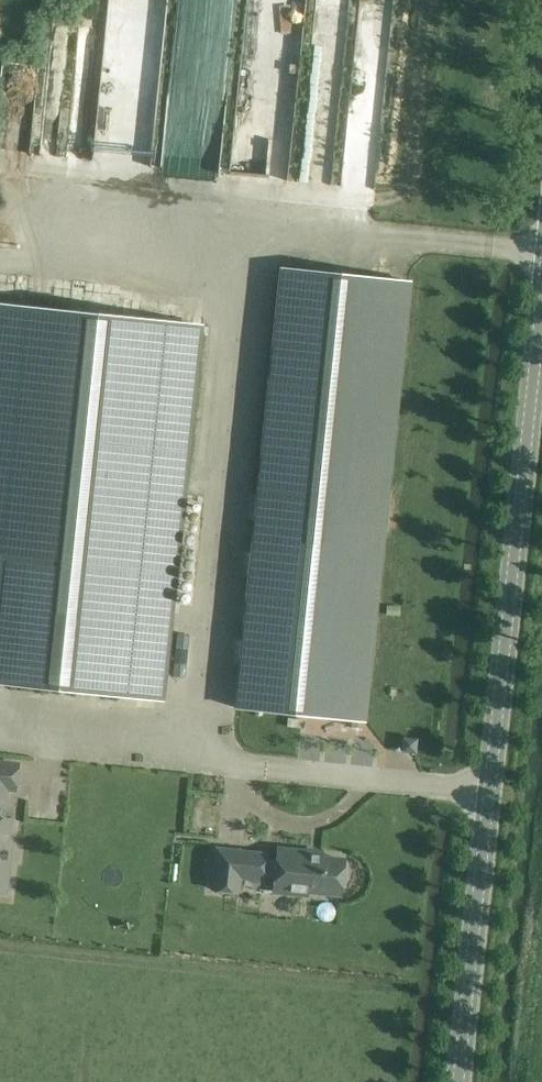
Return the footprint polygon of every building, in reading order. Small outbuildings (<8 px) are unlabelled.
[(226,173),(284,179),(298,59),(272,56),(270,71),(239,67),(226,173)] [(282,273),(237,708),(363,721),(408,286),(282,273)] [(161,700),(200,326),(0,305),(0,684),(161,700)] [(403,739),(403,749),(415,749),(415,739),(403,739)] [(5,893),(9,859),(5,858),(9,819),(0,818),(1,807),(4,808),(6,788),(16,789),(16,788),(18,766),(18,765),(0,763),(0,893),(5,893)] [(218,850),(214,889),(238,892),(240,877),(264,879),(264,877),(275,878),(275,880),(307,884),(306,891),(341,894),(344,860),(311,857),(311,853),(278,850),(277,859),(266,858),(266,855),(218,850)]
